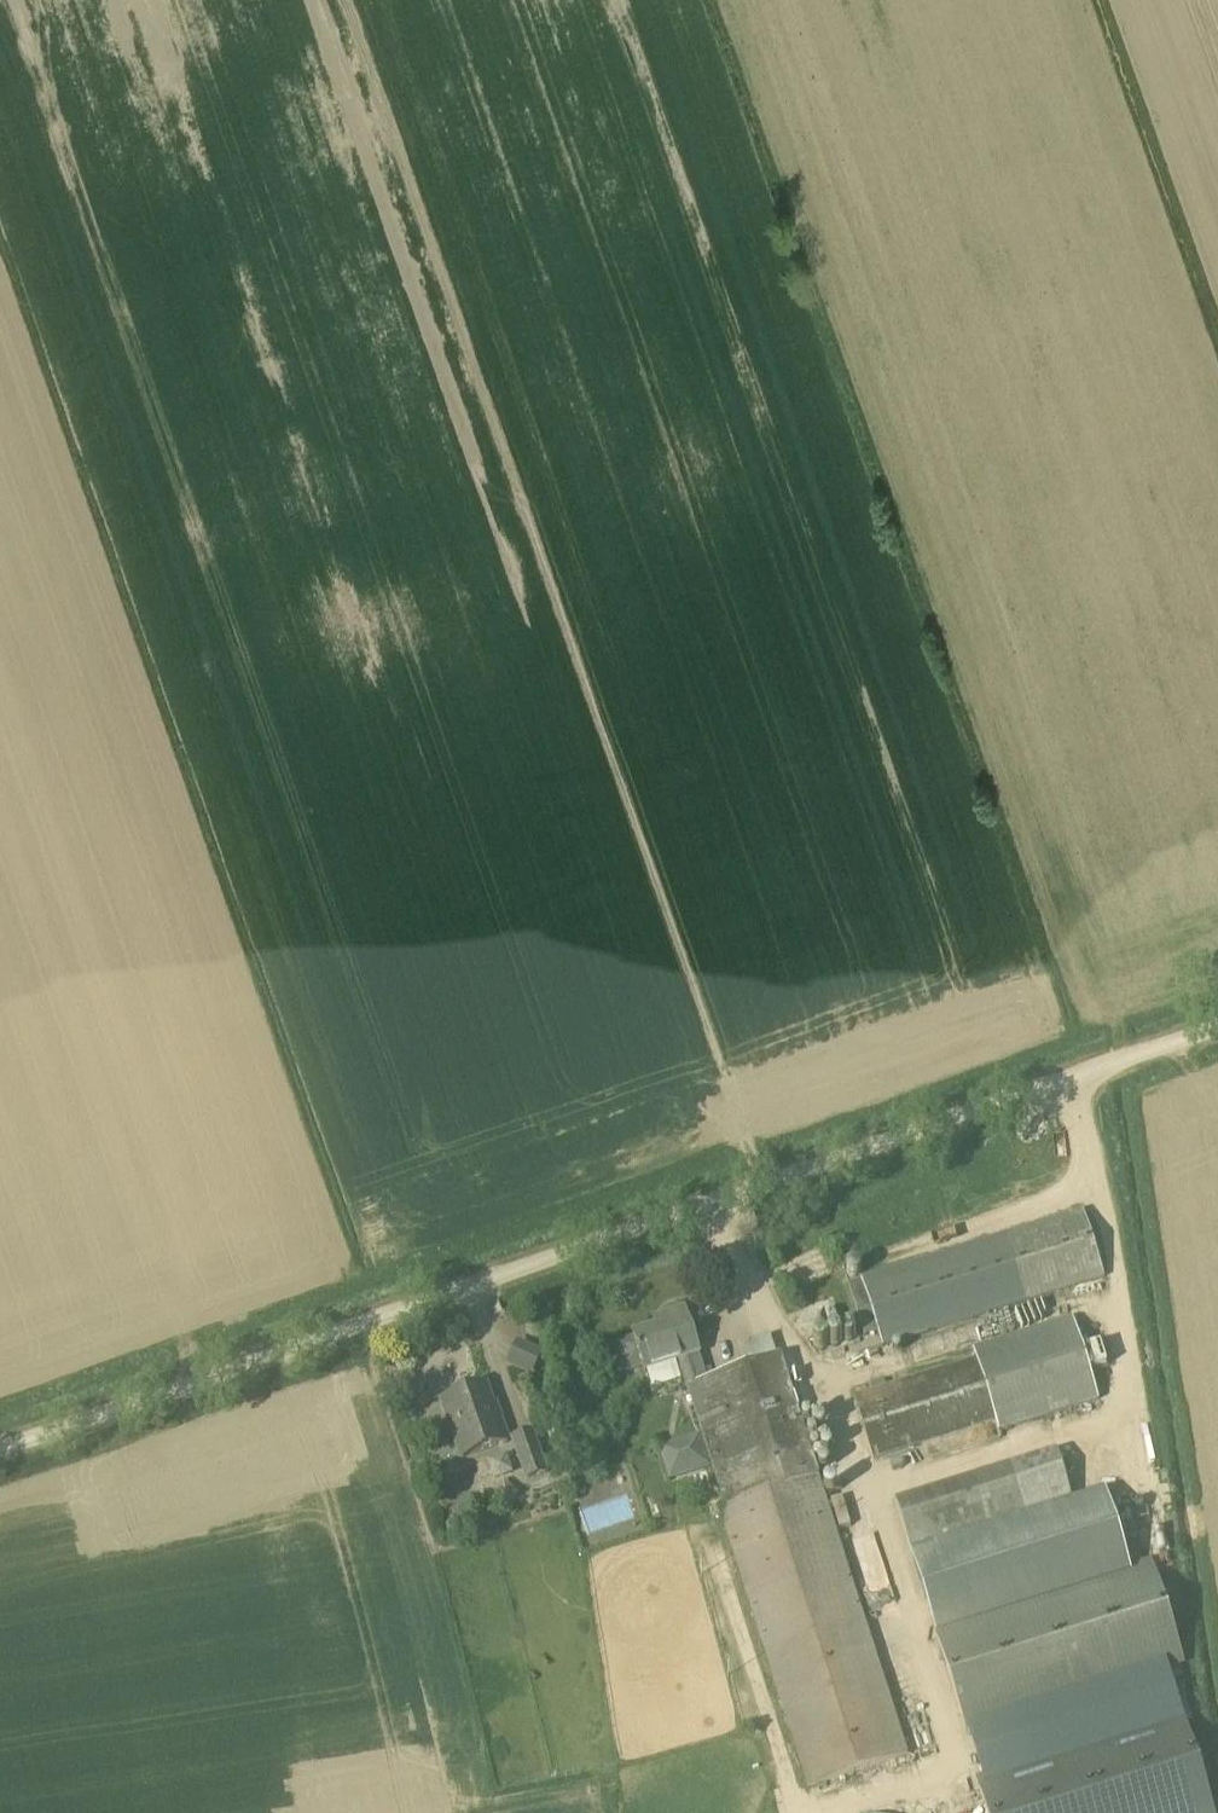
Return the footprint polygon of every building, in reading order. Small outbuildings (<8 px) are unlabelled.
[(861,1281),(862,1287),(850,1291),(866,1339),(878,1335),(883,1350),(1105,1281),(1083,1212),(861,1281)] [(633,1337),(634,1343),(621,1347),(618,1352),(624,1370),(629,1372),(643,1368),(645,1374),(677,1364),(686,1393),(724,1507),(718,1509),(807,1789),(816,1786),(908,1757),(780,1359),(708,1382),(699,1357),(700,1357),(685,1311),(653,1322),(656,1329),(633,1337)] [(1073,1322),(1066,1324),(973,1353),(976,1361),(853,1399),(873,1463),(996,1425),(999,1433),(1091,1405),(1099,1402),(1073,1322)] [(503,1363),(533,1375),(543,1349),(513,1337),(503,1363)] [(750,1343),(753,1358),(772,1354),(769,1339),(750,1343)] [(486,1388),(441,1404),(461,1461),(509,1444),(500,1419),(497,1420),(486,1388)] [(511,1439),(525,1483),(547,1475),(534,1432),(511,1439)] [(1011,1469),(895,1504),(912,1555),(1072,1502),(1057,1455),(1011,1469)] [(599,1497),(580,1503),(590,1533),(637,1518),(628,1490),(600,1499),(599,1497)] [(934,1626),(1130,1567),(1105,1492),(1072,1502),(912,1555),(934,1626)] [(1151,1561),(934,1629),(967,1733),(1183,1664),(1151,1561)] [(868,1606),(893,1600),(890,1585),(865,1590),(868,1606)] [(1182,1720),(974,1784),(984,1812),(1212,1812),(1182,1720)]
